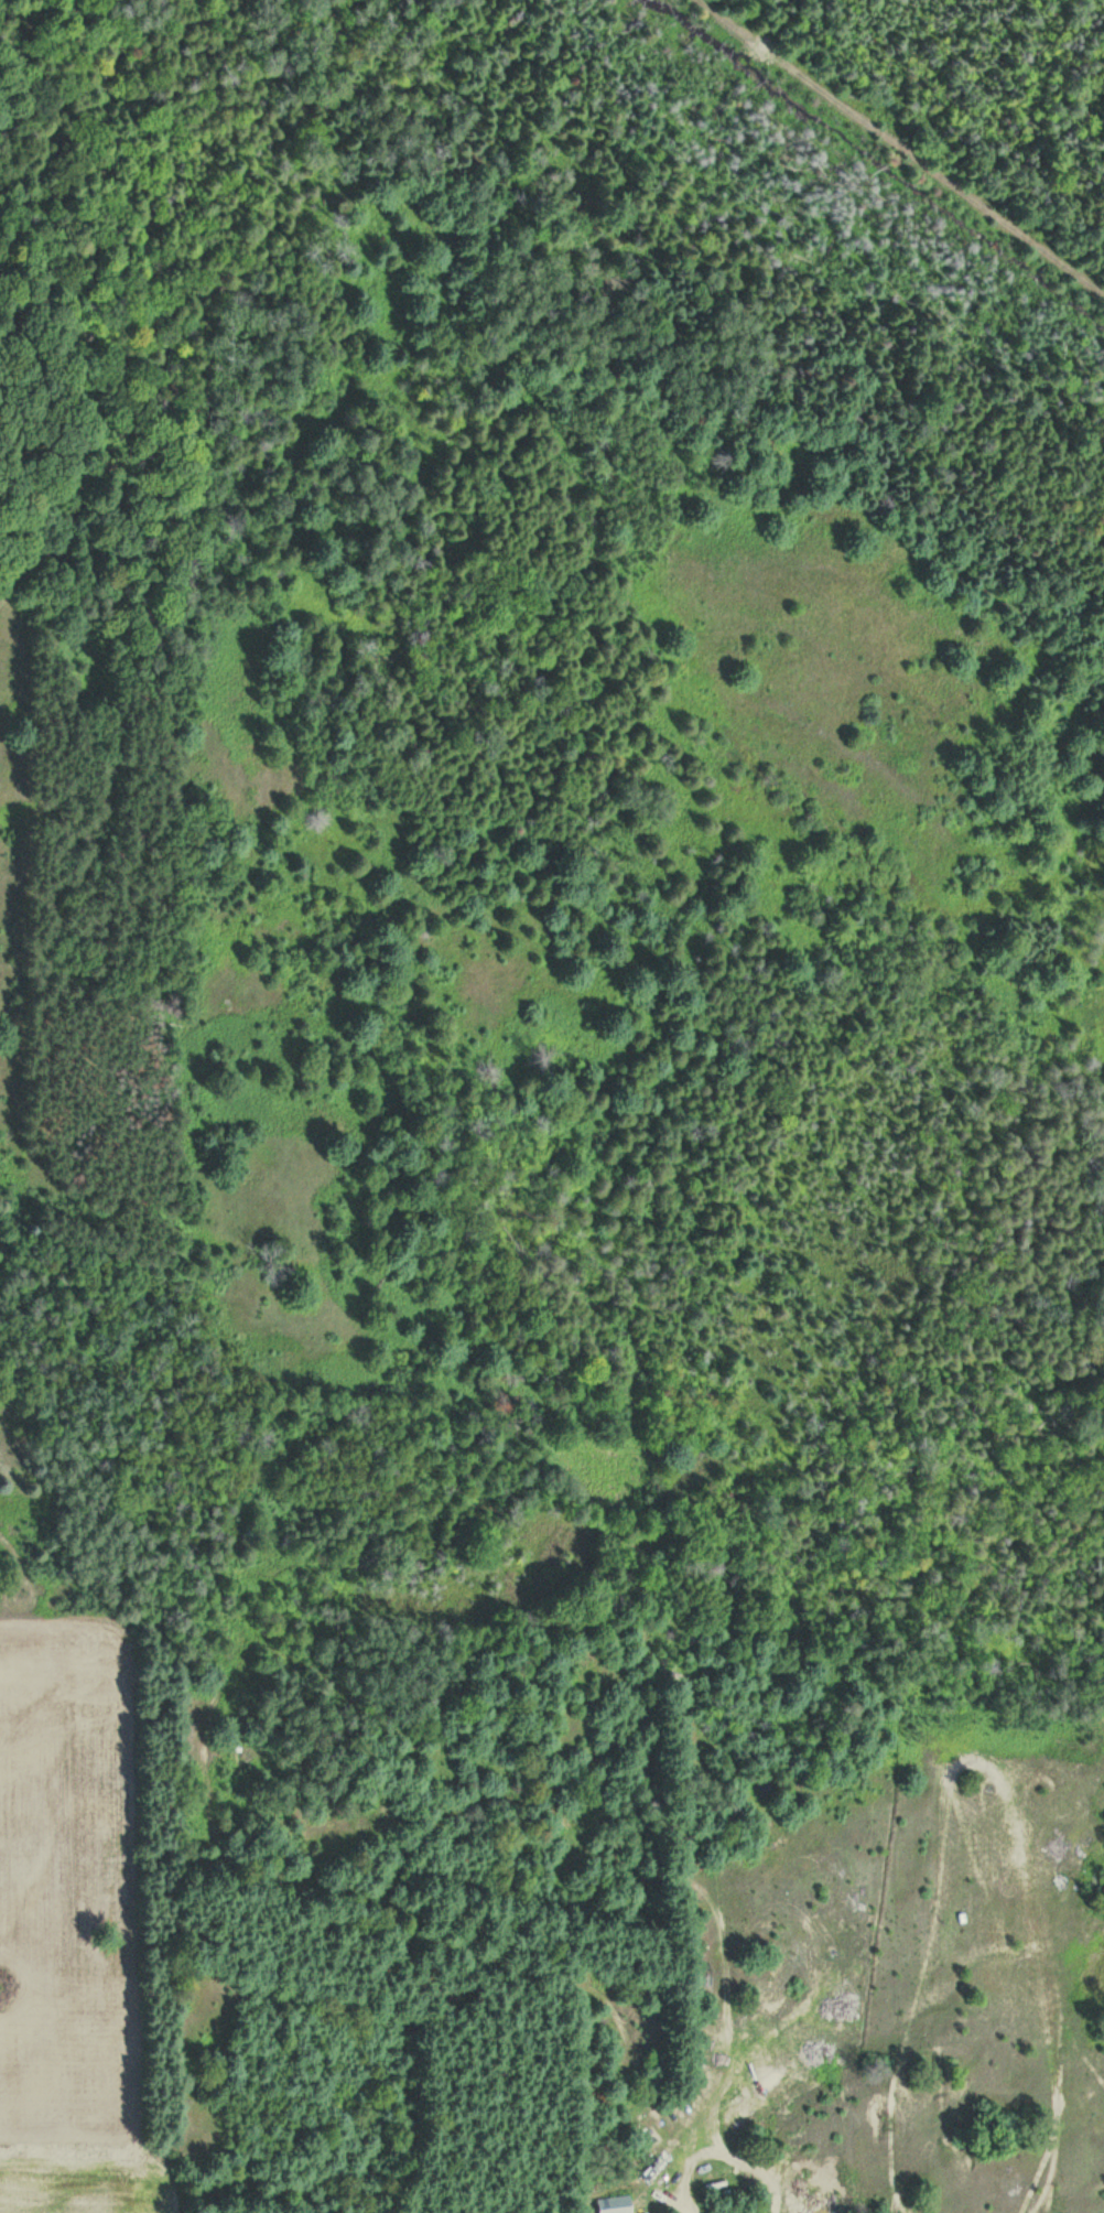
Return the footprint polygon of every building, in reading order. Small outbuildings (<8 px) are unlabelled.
[(597,2201),(600,2212),(634,2212),(631,2195),(597,2201)]
